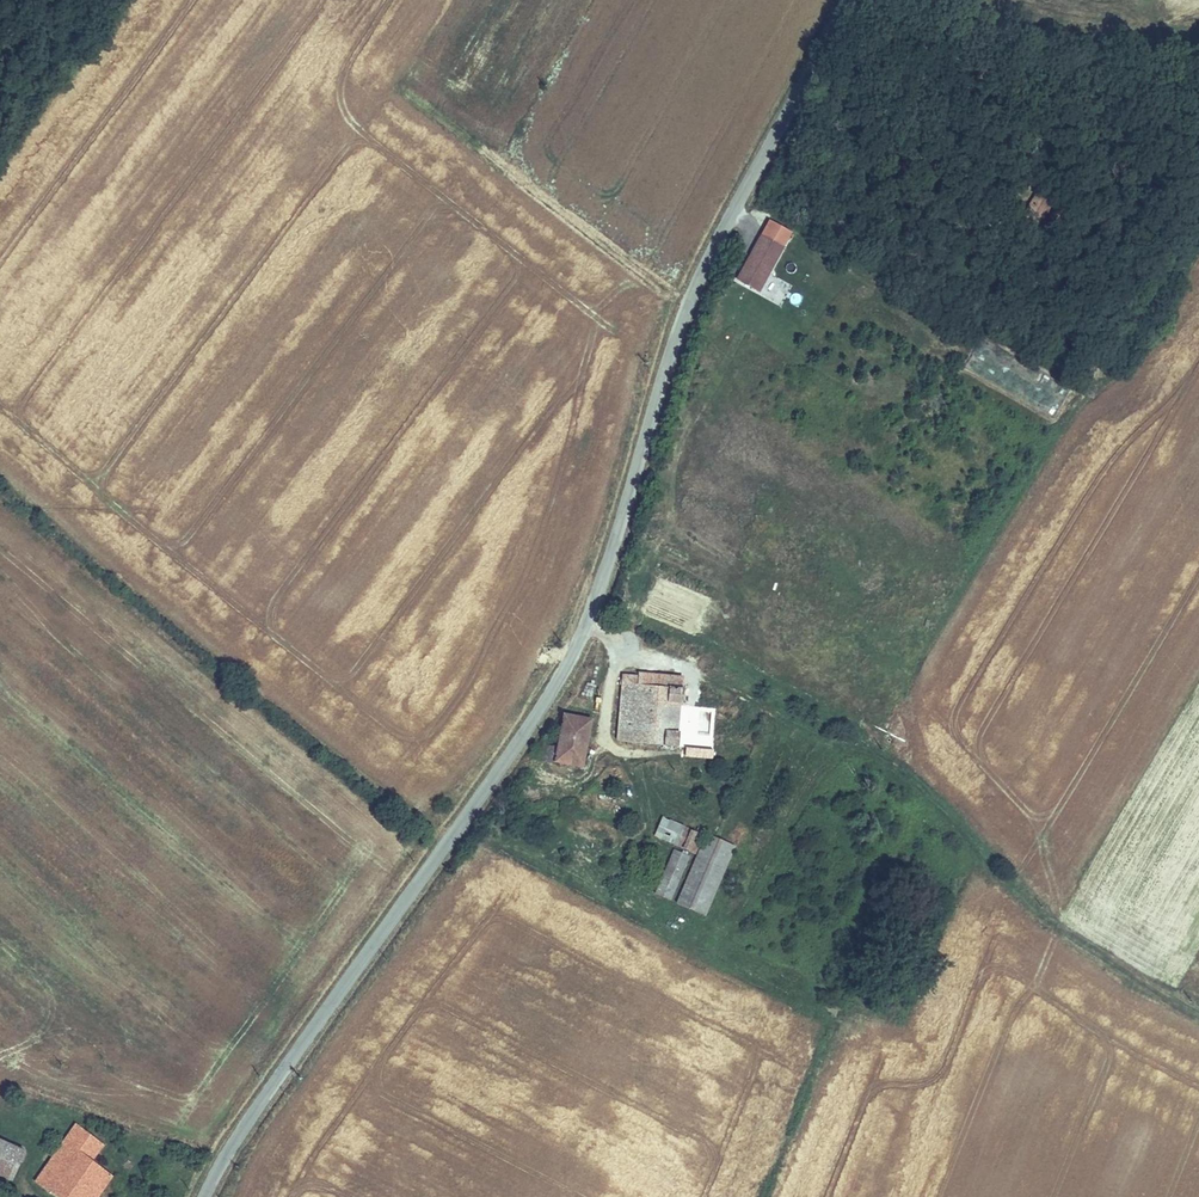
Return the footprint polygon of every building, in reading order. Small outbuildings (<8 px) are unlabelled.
[(779,253),(760,241),(732,286),(751,298),(779,253)] [(675,689),(623,683),(617,748),(649,752),(678,756),(682,696),(675,695),(675,689)] [(553,773),(581,777),(590,727),(561,724),(558,740),(553,773)] [(536,771),(553,773),(558,740),(551,739),(536,771)] [(707,846),(663,829),(657,844),(701,861),(707,846)] [(740,857),(711,846),(700,875),(683,916),(712,928),(740,857)] [(678,858),(675,865),(694,872),(696,866),(678,858)] [(694,872),(675,865),(659,906),(678,914),(694,872)] [(68,1136),(31,1192),(39,1196),(96,1196),(104,1184),(86,1171),(97,1155),(68,1136)] [(6,1189),(19,1163),(0,1153),(0,1186),(6,1189)]
